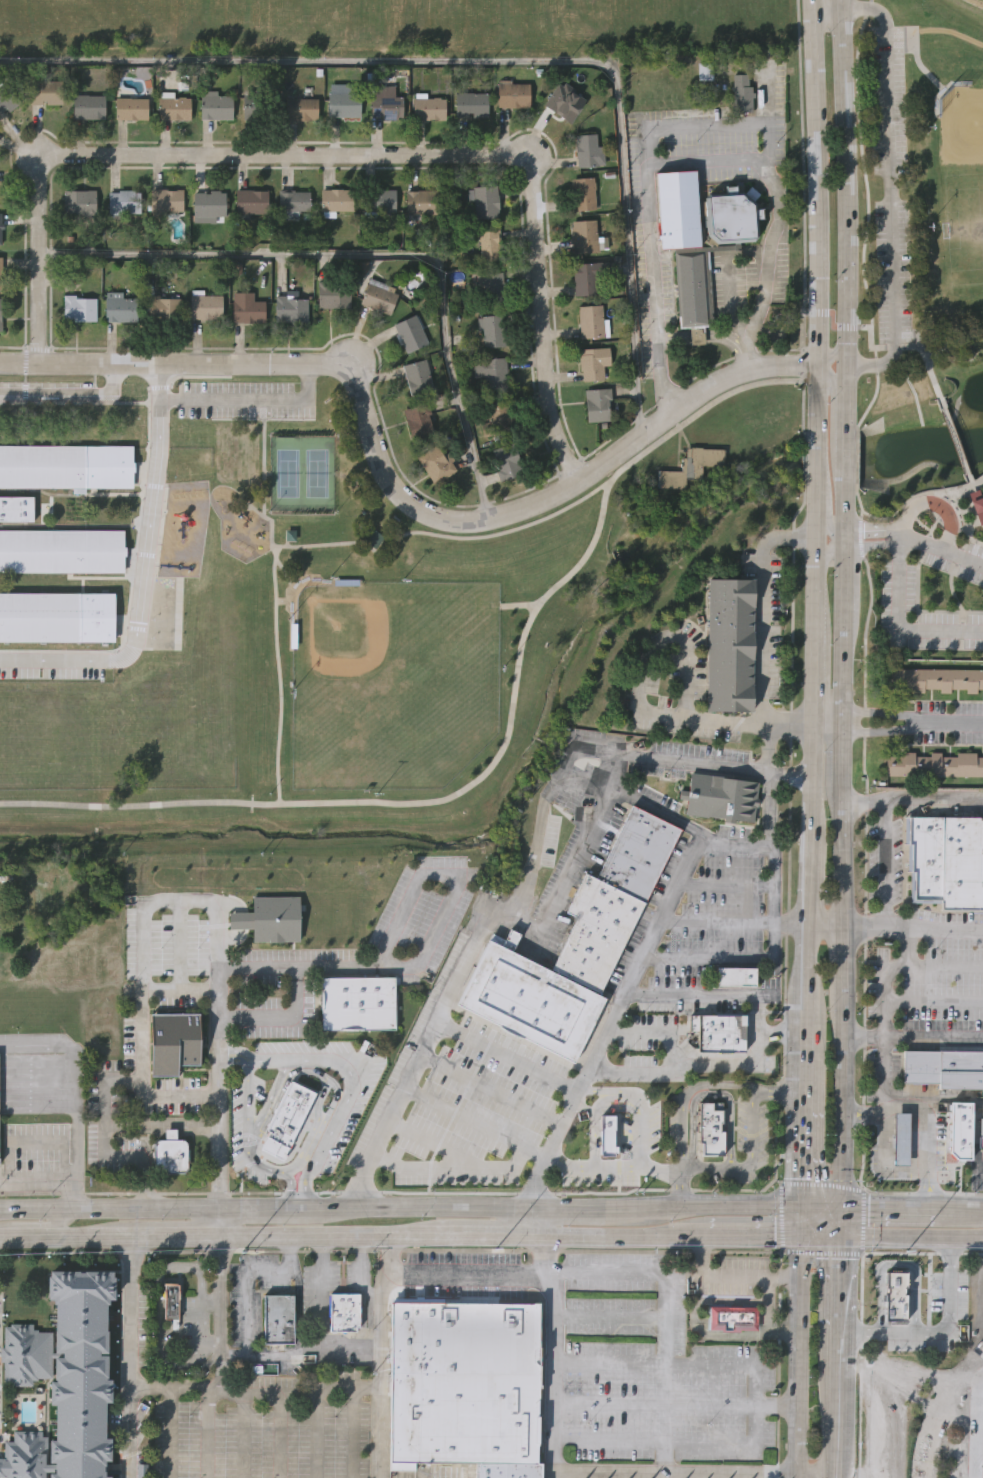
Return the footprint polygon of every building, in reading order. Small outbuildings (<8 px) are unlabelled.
[(753,110),(734,110),(734,72),(749,72),(749,85),(753,85),(753,110)] [(63,104),(31,104),(31,80),(63,80),(63,104)] [(529,107),(497,107),(497,82),(529,82),(529,107)] [(21,103),(0,118),(0,89),(8,83),(21,103)] [(540,107),(552,85),(580,101),(568,122),(540,107)] [(362,92),(362,116),(328,116),(328,92),(362,92)] [(234,93),(234,119),(202,119),(202,93),(234,93)] [(486,93),(486,118),(464,118),(464,93),(486,93)] [(245,114),(250,94),(278,100),(273,121),(245,114)] [(106,95),(106,119),(74,119),(74,95),(106,95)] [(404,96),(404,118),(371,118),(371,95),(404,96)] [(445,97),(445,119),(414,119),(414,97),(445,97)] [(149,98),(149,119),(116,119),(116,98),(149,98)] [(159,119),(159,98),(191,98),(191,119),(159,119)] [(292,98),(319,98),(319,119),(292,119),(292,98)] [(597,134),(597,166),(576,166),(576,134),(597,134)] [(708,246),(713,325),(703,325),(704,338),(704,343),(689,344),(689,336),(688,326),(679,327),(675,247),(662,248),(657,172),(697,170),(699,200),(706,199),(706,195),(727,193),(726,185),(737,184),(738,193),(746,192),(750,186),(759,192),(754,200),(757,202),(757,206),(763,206),(764,217),(759,218),(759,233),(755,240),(718,242),(717,241),(713,246),(707,240),(709,237),(706,235),(708,233),(708,226),(704,226),(703,214),(700,215),(701,245),(698,245),(698,247),(708,246)] [(572,209),(572,177),(595,177),(595,209),(572,209)] [(497,186),(497,218),(470,218),(470,186),(497,186)] [(354,188),(354,210),(321,210),(321,188),(354,188)] [(397,188),(397,210),(365,210),(365,188),(397,188)] [(151,211),(151,189),(184,189),(184,211),(151,211)] [(269,189),(269,213),(236,213),(236,189),(269,189)] [(96,190),(96,215),(64,215),(64,190),(96,190)] [(141,213),(108,213),(108,190),(141,190),(141,213)] [(439,190),(439,213),(407,213),(407,190),(439,190)] [(226,191),(226,215),(216,215),(216,221),(194,221),(194,191),(226,191)] [(310,210),(279,210),(279,191),(310,191),(310,210)] [(574,220),(598,219),(598,252),(574,252),(574,220)] [(499,230),(499,262),(479,262),(479,230),(499,230)] [(574,294),(573,263),(603,262),(604,294),(574,294)] [(486,304),(486,272),(503,272),(503,304),(486,304)] [(360,303),(370,279),(400,291),(390,315),(360,303)] [(351,307),(318,307),(318,281),(351,281),(351,307)] [(234,291),(254,291),(254,300),(266,300),(266,321),(234,321),(234,291)] [(191,318),(191,294),(223,294),(223,318),(191,318)] [(64,320),(64,295),(96,295),(96,320),(64,320)] [(107,320),(107,295),(138,295),(138,320),(107,320)] [(147,320),(147,295),(181,295),(181,320),(147,320)] [(275,321),(276,296),(309,297),(308,321),(275,321)] [(578,305),(603,305),(603,337),(578,337),(578,305)] [(394,324),(417,313),(430,342),(407,352),(394,324)] [(482,314),(503,314),(503,346),(482,346),(482,314)] [(604,365),(604,379),(580,380),(579,348),(609,347),(610,365),(604,365)] [(486,388),(486,377),(475,377),(475,357),(506,357),(506,388),(486,388)] [(411,396),(404,363),(426,358),(434,391),(411,396)] [(585,420),(585,388),(610,388),(610,420),(585,420)] [(486,401),(510,400),(511,431),(487,432),(486,401)] [(406,406),(431,404),(434,435),(409,437),(406,406)] [(85,488),(0,487),(0,443),(86,444),(86,462),(87,462),(87,471),(85,471),(85,488)] [(418,457),(439,443),(456,469),(435,483),(418,457)] [(500,481),(489,451),(509,444),(519,474),(500,481)] [(722,467),(703,465),(702,480),(687,479),(686,489),(657,488),(658,468),(679,470),(680,457),(684,457),(685,447),(690,447),(690,446),(723,448),(722,467)] [(981,498),(982,498),(982,524),(979,526),(970,503),(971,502),(967,493),(978,489),(981,498)] [(32,521),(0,521),(0,496),(32,496),(32,521)] [(123,573),(0,571),(0,529),(124,530),(124,545),(125,546),(125,555),(123,555),(123,573)] [(376,550),(385,538),(374,530),(365,541),(376,550)] [(706,714),(708,580),(754,581),(752,714),(706,714)] [(82,643),(0,641),(0,592),(83,592),(82,643)] [(886,668),(982,669),(982,688),(976,688),(976,693),(965,693),(966,688),(950,688),(950,692),(939,692),(939,688),(923,688),(923,693),(904,693),(904,689),(886,688),(886,668)] [(976,755),(982,755),(982,776),(885,775),(885,756),(902,756),(902,751),(914,751),(914,755),(930,755),(930,752),(940,753),(940,755),(955,755),(955,752),(976,752),(976,755)] [(759,783),(754,823),(684,814),(686,801),(679,800),(680,790),(689,792),(691,773),(759,783)] [(457,1004),(492,934),(504,940),(509,930),(520,935),(511,953),(549,972),(577,917),(565,911),(584,873),(595,878),(632,804),(680,828),(597,995),(605,999),(574,1062),(457,1004)] [(908,814),(982,815),(982,910),(941,909),(941,900),(913,899),(914,871),(910,871),(910,841),(908,841),(908,814)] [(282,940),(282,941),(270,941),(270,940),(252,940),(252,929),(229,929),(229,913),(252,913),(252,898),(298,898),(298,940),(282,940)] [(754,986),(715,986),(715,977),(715,967),(754,967),(754,986)] [(395,978),(395,1029),(321,1029),(321,978),(395,978)] [(150,1076),(151,1014),(199,1014),(199,1065),(177,1065),(177,1076),(150,1076)] [(689,1015),(745,1015),(746,1051),(697,1052),(697,1031),(689,1031),(689,1015)] [(904,1050),(982,1051),(982,1089),(939,1089),(939,1084),(904,1084),(904,1050)] [(316,1093),(292,1142),(288,1141),(286,1146),(289,1147),(283,1159),(261,1148),(267,1137),(269,1137),(272,1132),(267,1130),(291,1081),(316,1093)] [(948,1153),(948,1102),(971,1103),(970,1161),(955,1160),(948,1153)] [(698,1140),(699,1104),(712,1104),(711,1112),(721,1112),(721,1122),(718,1122),(718,1134),(722,1134),(722,1157),(702,1156),(702,1140),(698,1140)] [(894,1113),(909,1113),(908,1166),(893,1165),(894,1113)] [(598,1114),(613,1114),(613,1155),(598,1155),(598,1114)] [(182,1139),(186,1142),(188,1168),(185,1172),(159,1173),(155,1169),(155,1145),(158,1141),(164,1141),(165,1129),(176,1129),(176,1139),(182,1139)] [(883,1321),(884,1273),(904,1274),(903,1321),(883,1321)] [(109,1477),(50,1477),(50,1474),(56,1474),(56,1470),(45,1470),(45,1477),(2,1477),(0,1477),(0,1459),(2,1459),(2,1442),(11,1442),(11,1432),(41,1432),(41,1438),(45,1438),(45,1466),(56,1466),(56,1461),(50,1461),(50,1441),(56,1441),(56,1403),(50,1403),(50,1383),(56,1383),(56,1379),(55,1379),(55,1377),(38,1377),(38,1380),(32,1380),(32,1386),(10,1386),(10,1383),(4,1383),(4,1325),(11,1325),(11,1323),(32,1323),(32,1329),(38,1329),(38,1331),(55,1331),(55,1304),(54,1304),(54,1299),(48,1299),(48,1279),(50,1279),(50,1274),(77,1274),(77,1275),(84,1275),(84,1274),(112,1274),(112,1299),(106,1299),(106,1304),(104,1304),(104,1333),(105,1333),(105,1352),(97,1352),(97,1357),(105,1357),(105,1381),(109,1381),(109,1401),(103,1401),(103,1439),(109,1439),(109,1459),(103,1459),(103,1462),(106,1462),(106,1473),(103,1473),(103,1477),(109,1477)] [(889,1280),(889,1308),(950,1308),(950,1279),(889,1280)] [(164,1284),(179,1285),(178,1319),(164,1319),(164,1284)] [(293,1342),(266,1342),(265,1292),(292,1292),(293,1342)] [(329,1331),(328,1294),(357,1294),(357,1327),(355,1327),(355,1331),(329,1331)] [(476,1463),(414,1463),(414,1471),(390,1471),(393,1302),(540,1304),(537,1464),(476,1463)] [(741,1330),(741,1332),(710,1331),(710,1306),(729,1306),(729,1305),(742,1305),(742,1308),(758,1308),(758,1330),(741,1330)] [(542,1465),(542,1477),(476,1477),(476,1463),(537,1464),(542,1465)] [(146,1465),(146,1477),(135,1477),(135,1465),(146,1465)]
